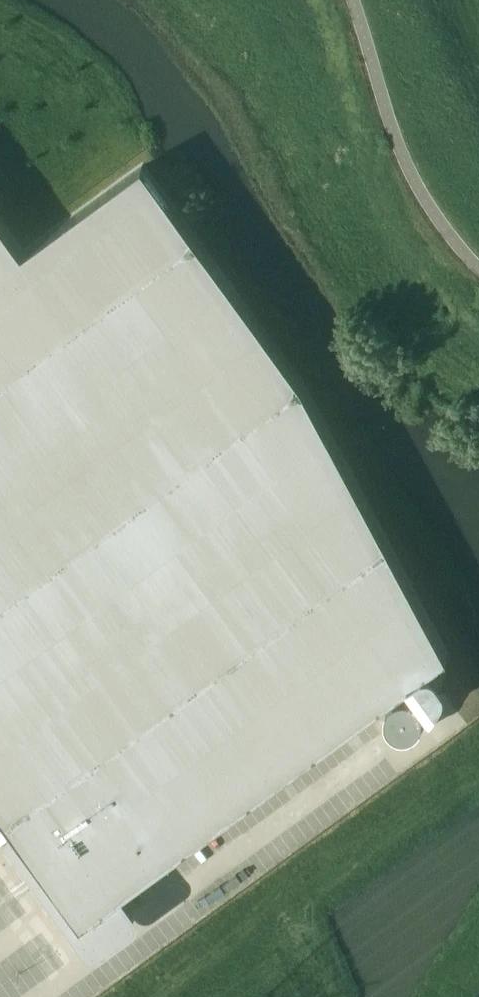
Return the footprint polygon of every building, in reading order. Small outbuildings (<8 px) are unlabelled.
[(4,819),(5,821),(0,825),(0,828),(50,896),(48,898),(47,899),(48,899),(55,909),(56,910),(57,909),(59,908),(85,944),(87,947),(133,913),(131,910),(120,895),(135,884),(156,869),(277,781),(286,775),(410,683),(411,685),(408,687),(422,706),(436,695),(422,675),(447,657),(301,383),(141,164),(22,251),(0,221),(0,814),(4,819)]
